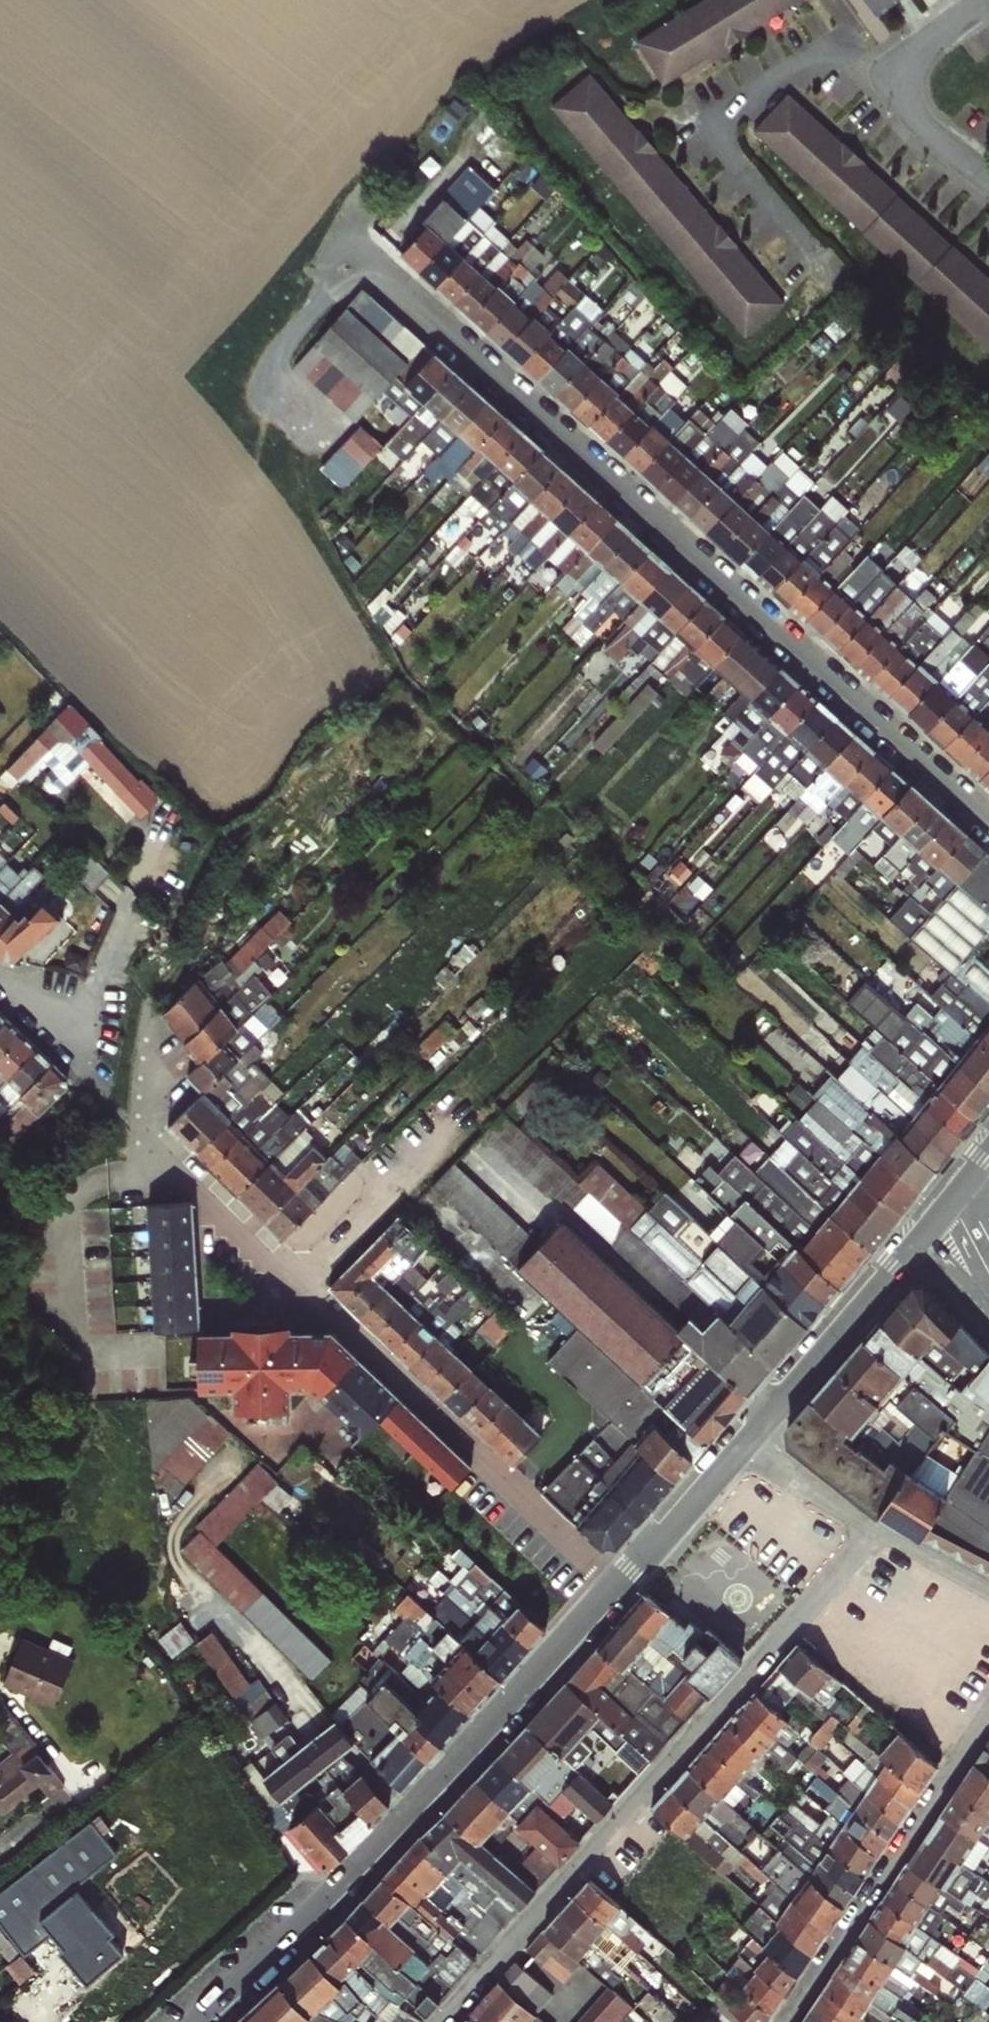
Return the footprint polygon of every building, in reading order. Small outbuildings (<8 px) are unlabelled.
[(700,2),(727,45),(748,32),(728,0),(703,0),(700,2)] [(748,32),(770,19),(758,0),(728,0),(748,32)] [(770,19),(791,5),(788,0),(758,0),(770,19)] [(899,0),(865,0),(877,16),(899,0)] [(700,2),(678,15),(706,59),(727,45),(700,2)] [(678,15),(657,28),(684,72),(706,59),(678,15)] [(657,28),(636,42),(663,85),(684,72),(657,28)] [(590,74),(551,107),(567,126),(606,93),(590,74)] [(606,93),(567,126),(583,145),(623,112),(606,93)] [(787,94),(753,131),(771,148),(805,111),(787,94)] [(484,110),(466,129),(482,143),(499,125),(484,110)] [(805,111),(771,148),(789,165),(824,128),(805,111)] [(623,112),(583,145),(599,165),(639,131),(623,112)] [(824,128),(789,165),(808,182),(842,145),(824,128)] [(639,131),(599,165),(616,184),(655,150),(639,131)] [(842,145),(808,182),(826,199),(861,161),(842,145)] [(655,150),(616,184),(632,203),(671,170),(655,150)] [(879,178),(861,161),(826,199),(844,216),(879,178)] [(446,195),(422,222),(427,227),(428,225),(447,242),(448,243),(476,211),(495,189),(469,167),(446,195)] [(671,170),(632,203),(648,222),(688,189),(671,170)] [(897,195),(879,178),(844,216),(863,233),(897,195)] [(545,182),(538,189),(548,199),(555,191),(545,182)] [(688,189),(648,222),(664,242),(704,208),(688,189)] [(915,212),(897,195),(863,233),(881,250),(915,212)] [(704,208),(664,242),(681,261),(720,227),(704,208)] [(494,226),(476,211),(448,243),(464,257),(494,226)] [(933,229),(915,212),(881,250),(898,266),(933,229)] [(427,227),(401,255),(420,272),(447,242),(428,225),(427,227)] [(510,241),(494,226),(464,257),(480,272),(499,252),(509,241),(510,241)] [(720,227),(681,261),(697,280),(736,246),(720,227)] [(952,245),(933,229),(898,266),(916,282),(952,245)] [(528,242),(534,247),(539,240),(534,236),(528,242)] [(518,249),(509,241),(499,252),(480,272),(496,287),(499,285),(534,247),(528,242),(526,240),(518,249)] [(448,243),(447,242),(420,272),(436,286),(464,257),(448,243)] [(971,263),(952,245),(916,282),(935,300),(971,263)] [(736,246),(697,280),(713,299),(753,265),(736,246)] [(544,257),(534,247),(499,285),(517,301),(536,277),(541,273),(534,267),(544,257)] [(602,247),(592,258),(602,268),(613,257),(602,247)] [(480,272),(464,257),(436,286),(452,301),(480,272)] [(971,263),(935,300),(954,317),(988,280),(988,279),(971,263)] [(753,265),(713,299),(729,318),(769,285),(753,265)] [(544,283),(536,277),(517,301),(514,304),(531,320),(535,316),(569,280),(556,269),(544,283)] [(480,272),(452,301),(470,317),(496,287),(480,272)] [(586,295),(569,280),(535,316),(552,332),(582,300),(586,295)] [(954,317),(973,334),(988,317),(988,280),(954,317)] [(499,285),(496,287),(470,317),(486,332),(514,304),(517,301),(499,285)] [(769,285),(729,318),(745,337),(785,304),(769,285)] [(346,307),(410,362),(425,345),(363,288),(346,307)] [(598,315),(582,300),(552,332),(550,335),(565,350),(568,347),(595,320),(598,315)] [(531,320),(514,304),(486,332),(505,349),(531,320)] [(847,306),(833,320),(847,334),(861,320),(847,306)] [(410,362),(346,307),(294,366),(355,423),(376,400),(398,375),(410,362)] [(535,316),(531,320),(505,349),(522,364),(550,335),(552,332),(535,316)] [(973,334),(988,349),(988,317),(973,334)] [(602,326),(595,320),(568,347),(586,363),(612,332),(615,328),(606,321),(602,326)] [(669,320),(659,327),(666,338),(677,331),(669,320)] [(631,348),(612,332),(586,363),(602,378),(603,379),(631,348)] [(823,333),(809,345),(819,358),(834,346),(823,333)] [(565,350),(550,335),(522,364),(539,380),(565,350)] [(890,369),(899,359),(883,344),(874,353),(890,369)] [(398,375),(408,383),(434,354),(425,345),(410,362),(398,375)] [(568,347),(565,350),(539,380),(555,395),(586,363),(568,347)] [(639,371),(646,363),(631,348),(603,379),(619,393),(639,371)] [(454,371),(434,354),(408,383),(404,386),(424,404),(454,371)] [(914,374),(899,359),(890,369),(886,373),(901,388),(911,378),(914,374)] [(658,383),(670,372),(673,369),(663,360),(654,369),(646,363),(639,371),(619,393),(617,396),(633,410),(642,400),(658,383)] [(602,378),(586,363),(555,395),(572,410),(602,378)] [(471,387),(454,371),(424,404),(441,419),(442,419),(471,387)] [(653,424),(681,395),(688,389),(670,372),(658,383),(642,400),(633,410),(634,411),(651,426),(653,424)] [(408,383),(398,375),(376,400),(393,416),(374,437),(361,424),(319,468),(342,489),(385,445),(424,404),(404,386),(408,383)] [(603,379),(602,378),(572,410),(588,425),(617,396),(619,393),(603,379)] [(917,383),(911,378),(901,388),(907,393),(917,383)] [(488,401),(471,387),(442,419),(458,434),(488,401)] [(690,419),(698,409),(681,395),(653,424),(668,438),(669,439),(690,419)] [(633,410),(617,396),(588,425),(606,441),(634,411),(633,410)] [(506,417),(488,401),(458,434),(459,434),(476,449),(478,448),(506,417)] [(441,419),(424,404),(385,445),(403,461),(422,440),(441,419)] [(907,424),(917,433),(921,428),(930,417),(920,408),(907,424)] [(705,435),(723,417),(718,411),(710,420),(698,409),(690,419),(669,439),(686,454),(705,435)] [(724,450),(735,438),(747,424),(731,409),(723,417),(705,435),(686,454),(703,470),(723,448),(724,450)] [(634,411),(606,441),(624,456),(651,426),(634,411)] [(974,423),(965,413),(957,421),(966,431),(974,423)] [(496,464),(524,434),(506,417),(478,448),(496,464)] [(442,419),(441,419),(422,440),(439,456),(459,434),(458,434),(442,419)] [(879,432),(870,423),(856,438),(865,447),(879,432)] [(651,426),(624,456),(640,471),(668,438),(653,424),(651,426)] [(459,434),(439,456),(424,472),(430,477),(435,481),(442,473),(449,480),(476,449),(459,434)] [(514,481),(543,450),(524,434),(496,464),(514,481)] [(985,435),(976,444),(984,451),(988,445),(988,439),(985,435)] [(668,438),(640,471),(657,487),(686,454),(669,439),(668,438)] [(737,466),(750,453),(735,438),(724,450),(723,448),(703,470),(719,485),(737,466)] [(478,448),(476,449),(449,480),(467,497),(472,492),(496,464),(478,448)] [(532,500),(561,468),(543,450),(514,481),(513,482),(514,483),(532,500)] [(737,501),(767,467),(750,453),(737,466),(719,485),(736,500),(737,501)] [(686,454),(657,487),(674,503),(703,470),(686,454)] [(753,516),(783,484),(775,477),(779,471),(771,463),(767,467),(737,501),(753,516)] [(496,464),(472,492),(484,503),(472,517),(478,522),(514,483),(513,482),(514,481),(496,464)] [(550,517),(581,485),(561,468),(532,500),(550,517)] [(703,470),(674,503),(690,517),(719,485),(703,470)] [(430,477),(424,472),(417,480),(421,485),(430,477)] [(512,522),(532,500),(514,483),(478,522),(458,545),(465,551),(487,527),(490,530),(495,524),(504,531),(512,522)] [(788,512),(800,500),(783,484),(753,516),(770,531),(788,512)] [(568,534),(598,502),(581,485),(550,517),(568,534)] [(719,485),(690,517),(707,532),(736,500),(719,485)] [(810,490),(805,496),(820,509),(837,523),(845,532),(844,534),(851,541),(858,531),(810,490)] [(787,546),(820,509),(805,496),(800,500),(788,512),(770,531),(786,545),(787,546)] [(550,517),(532,500),(504,531),(513,539),(506,547),(515,555),(522,547),(550,517)] [(736,500),(707,532),(725,549),(753,516),(737,501),(736,500)] [(587,551),(617,519),(598,502),(568,534),(569,534),(587,551)] [(823,539),(837,523),(820,509),(787,546),(802,560),(803,561),(823,539)] [(753,516),(725,549),(740,563),(770,531),(753,516)] [(550,517),(522,547),(530,554),(524,560),(536,570),(549,557),(569,534),(568,534),(550,517)] [(620,584),(650,549),(617,519),(587,551),(585,552),(620,584)] [(819,575),(844,550),(851,541),(844,534),(845,532),(837,523),(823,539),(803,561),(819,575)] [(770,531),(740,563),(756,578),(786,545),(770,531)] [(587,551),(569,534),(549,557),(555,564),(547,574),(550,577),(545,582),(551,590),(556,586),(568,572),(585,552),(587,551)] [(909,543),(887,569),(902,581),(924,555),(909,543)] [(498,552),(491,545),(483,554),(490,561),(498,552)] [(786,545),(756,578),(775,591),(802,560),(787,546),(786,545)] [(640,603),(672,569),(650,549),(620,584),(640,603)] [(835,589),(854,568),(849,563),(853,559),(844,550),(819,575),(835,589)] [(620,584),(585,552),(568,572),(556,586),(565,595),(577,581),(593,596),(573,615),(583,623),(620,584)] [(851,604),(880,573),(863,559),(854,568),(835,589),(851,604)] [(802,560),(775,591),(791,605),(819,575),(803,561),(802,560)] [(659,618),(689,584),(672,569),(640,603),(658,618),(659,618)] [(868,619),(897,586),(889,579),(892,576),(884,569),(880,573),(851,604),(867,618),(868,619)] [(819,575),(791,605),(807,620),(835,589),(819,575)] [(884,633),(920,594),(903,580),(897,586),(868,619),(884,633)] [(620,584),(583,623),(571,636),(581,646),(614,610),(623,620),(640,603),(620,584)] [(676,633),(706,600),(689,584),(659,618),(676,633)] [(835,589),(807,620),(823,635),(851,604),(835,589)] [(924,623),(931,615),(925,610),(936,599),(925,589),(920,594),(884,633),(900,648),(924,623)] [(694,650),(724,617),(706,600),(676,633),(694,650)] [(640,603),(623,620),(627,623),(603,649),(618,662),(633,645),(658,618),(640,603)] [(963,654),(971,646),(960,637),(985,611),(976,603),(969,611),(951,628),(917,664),(918,665),(937,682),(958,658),(963,654)] [(851,604),(823,635),(821,637),(838,649),(867,618),(851,604)] [(917,664),(951,628),(934,612),(931,615),(924,623),(900,648),(901,649),(917,664)] [(712,667),(743,634),(724,617),(694,650),(695,651),(712,667)] [(659,618),(658,618),(633,645),(650,662),(676,633),(659,618)] [(868,619),(867,618),(838,649),(855,666),(884,633),(868,619)] [(676,633),(650,662),(615,701),(621,707),(653,674),(658,678),(663,673),(669,679),(677,671),(695,651),(694,650),(676,633)] [(900,648),(884,633),(855,666),(871,680),(901,649),(900,648)] [(732,685),(763,651),(743,634),(712,667),(713,668),(723,677),(732,685)] [(971,646),(963,654),(969,660),(979,649),(982,646),(975,641),(971,646)] [(917,664),(901,649),(871,680),(889,697),(918,665),(917,664)] [(963,654),(958,658),(977,674),(988,662),(988,656),(979,649),(969,660),(963,654)] [(713,668),(712,667),(695,651),(677,671),(695,687),(713,668)] [(750,702),(781,668),(763,651),(732,685),(741,693),(750,702)] [(977,674),(958,658),(937,682),(956,699),(977,674)] [(988,701),(988,662),(977,674),(956,699),(957,699),(974,715),(975,716),(988,701)] [(937,682),(918,665),(889,697),(907,714),(937,682)] [(768,718),(798,684),(781,668),(750,702),(768,718)] [(705,714),(732,685),(723,677),(697,706),(705,714)] [(658,691),(649,682),(593,744),(603,753),(658,691)] [(937,682),(907,714),(927,732),(957,699),(956,699),(937,682)] [(786,735),(818,701),(798,684),(768,718),(786,735)] [(733,721),(750,702),(741,693),(723,713),(733,721)] [(974,715),(957,699),(927,732),(944,748),(974,715)] [(806,753),(837,718),(818,701),(786,735),(787,736),(805,752),(806,753)] [(975,716),(988,728),(988,701),(975,716)] [(68,745),(122,799),(138,781),(98,741),(101,738),(67,702),(25,746),(37,758),(52,741),(68,745)] [(768,718),(750,702),(733,721),(741,728),(730,741),(740,750),(747,742),(768,718)] [(944,748),(961,764),(988,733),(988,728),(975,716),(974,715),(944,748)] [(787,736),(786,735),(768,718),(747,742),(766,759),(787,736)] [(824,768),(855,734),(837,718),(806,753),(824,768)] [(961,764),(979,780),(988,769),(988,733),(961,764)] [(845,784),(874,751),(855,734),(824,768),(825,769),(843,785),(844,786),(845,784)] [(805,752),(787,736),(766,759),(755,771),(756,773),(772,787),(775,785),(805,752)] [(743,786),(756,773),(755,771),(766,759),(747,742),(740,750),(735,760),(751,775),(742,785),(743,786)] [(25,770),(37,758),(25,746),(14,759),(25,770)] [(470,749),(465,754),(475,763),(480,758),(470,749)] [(862,801),(892,769),(874,751),(845,784),(862,801)] [(805,752),(775,785),(783,794),(786,791),(796,801),(806,788),(825,769),(824,768),(806,753),(805,752)] [(843,785),(825,769),(806,788),(796,801),(786,812),(776,822),(783,830),(791,822),(797,817),(807,805),(816,814),(818,812),(826,803),(843,785)] [(883,817),(911,786),(892,769),(862,801),(882,818),(883,817)] [(979,780),(978,780),(988,790),(988,769),(979,780)] [(772,787),(756,773),(743,786),(742,787),(759,802),(772,787)] [(862,801),(845,784),(844,786),(843,785),(826,803),(818,812),(837,829),(846,818),(862,801)] [(901,834),(928,801),(911,786),(883,817),(901,834)] [(882,818),(862,801),(846,818),(837,829),(812,857),(819,863),(845,835),(847,837),(844,840),(853,848),(854,849),(855,848),(858,845),(882,818)] [(919,850),(947,818),(928,801),(901,834),(919,850)] [(882,818),(858,845),(877,861),(882,855),(901,834),(883,817),(882,818)] [(937,867),(967,835),(947,818),(919,850),(937,867)] [(567,832),(559,840),(566,848),(574,839),(567,832)] [(901,834),(882,855),(893,865),(884,873),(893,881),(900,873),(919,850),(901,834)] [(957,884),(986,853),(967,835),(937,867),(957,884)] [(864,855),(855,848),(854,849),(853,848),(834,871),(842,879),(864,855)] [(937,867),(919,850),(900,873),(907,880),(909,879),(911,881),(918,888),(937,867)] [(986,853),(957,884),(929,913),(909,937),(951,974),(954,977),(973,955),(988,936),(988,855),(986,853)] [(681,861),(670,871),(682,883),(692,873),(681,861)] [(24,906),(15,897),(25,886),(41,869),(35,863),(15,884),(9,891),(0,901),(0,933),(24,906)] [(957,884),(937,867),(918,888),(911,881),(902,890),(910,896),(929,913),(957,884)] [(3,961),(14,960),(75,908),(56,890),(63,882),(54,874),(35,895),(24,906),(0,933),(0,959),(3,961)] [(698,874),(688,886),(702,900),(713,888),(698,874)] [(7,875),(0,882),(0,883),(9,891),(15,884),(7,875)] [(9,891),(0,883),(0,901),(9,891)] [(35,895),(25,886),(15,897),(24,906),(35,895)] [(929,913),(910,896),(889,919),(909,937),(929,913)] [(204,973),(200,977),(222,1006),(255,973),(256,975),(286,944),(278,937),(291,921),(279,910),(231,958),(225,963),(216,952),(198,966),(204,973)] [(893,949),(887,956),(900,968),(906,961),(893,949)] [(973,955),(954,977),(988,1005),(988,968),(973,955)] [(256,975),(255,973),(222,1006),(239,1028),(252,1015),(272,995),(256,975)] [(951,974),(931,996),(942,1007),(978,1039),(988,1027),(988,1005),(954,977),(951,974)] [(222,1006),(200,977),(163,1013),(184,1042),(222,1006)] [(960,1063),(909,1018),(866,980),(846,1002),(875,1028),(940,1088),(941,1087),(959,1064),(960,1063)] [(481,996),(469,1008),(474,1014),(487,1002),(481,996)] [(239,1028),(222,1006),(184,1042),(200,1063),(207,1056),(209,1058),(225,1041),(239,1028)] [(940,1088),(875,1028),(870,1032),(840,1006),(831,1015),(856,1038),(928,1103),(940,1088)] [(978,1039),(942,1007),(933,1017),(920,1006),(909,1018),(960,1063),(977,1040),(978,1039)] [(464,1013),(458,1018),(463,1023),(469,1018),(464,1013)] [(267,1031),(252,1015),(239,1028),(225,1041),(241,1058),(255,1044),(267,1031)] [(813,1027),(829,1042),(840,1031),(823,1016),(813,1027)] [(915,1120),(842,1053),(829,1042),(813,1027),(804,1018),(792,1030),(799,1036),(794,1040),(830,1073),(897,1133),(902,1136),(914,1120),(915,1120)] [(456,1031),(444,1019),(417,1046),(428,1057),(456,1031)] [(20,1035),(5,1021),(0,1027),(0,1056),(20,1035)] [(460,1027),(456,1031),(428,1057),(436,1065),(467,1034),(460,1027)] [(988,1050),(988,1027),(978,1039),(977,1040),(988,1050)] [(20,1035),(0,1056),(0,1086),(35,1050),(20,1035)] [(928,1103),(856,1038),(842,1053),(915,1120),(927,1104),(928,1103)] [(988,1089),(988,1050),(977,1040),(960,1063),(959,1064),(988,1089)] [(207,1056),(200,1063),(187,1075),(203,1092),(204,1091),(205,1092),(241,1058),(225,1041),(209,1058),(207,1056)] [(263,1053),(255,1044),(241,1058),(205,1092),(231,1119),(261,1088),(270,1078),(253,1062),(263,1053)] [(320,1064),(327,1070),(349,1047),(345,1044),(330,1058),(328,1056),(320,1064)] [(35,1050),(0,1086),(0,1118),(22,1095),(51,1065),(35,1050)] [(284,1093),(273,1103),(254,1123),(243,1134),(242,1135),(256,1149),(270,1163),(272,1161),(292,1141),(280,1128),(291,1117),(287,1111),(327,1070),(320,1064),(317,1060),(284,1093)] [(976,1119),(988,1103),(988,1089),(959,1064),(941,1087),(976,1119)] [(64,1077),(51,1065),(22,1095),(0,1118),(0,1134),(10,1144),(64,1089),(64,1077)] [(600,1069),(591,1079),(601,1089),(610,1080),(600,1069)] [(897,1133),(830,1073),(811,1094),(816,1099),(864,1141),(879,1153),(897,1133)] [(277,1086),(270,1078),(261,1088),(268,1095),(277,1086)] [(816,1099),(811,1094),(798,1082),(786,1095),(805,1112),(799,1120),(860,1176),(879,1153),(864,1141),(816,1099)] [(284,1093),(277,1086),(268,1095),(237,1128),(243,1134),(254,1123),(273,1103),(284,1093)] [(927,1104),(962,1136),(976,1119),(941,1087),(940,1088),(928,1103),(927,1104)] [(268,1095),(261,1088),(231,1119),(230,1121),(237,1128),(268,1095)] [(204,1091),(203,1092),(168,1127),(196,1154),(230,1121),(231,1119),(205,1092),(204,1091)] [(658,1098),(650,1106),(658,1115),(666,1107),(658,1098)] [(914,1120),(950,1152),(962,1136),(927,1104),(915,1120),(914,1120)] [(860,1176),(799,1120),(787,1108),(782,1113),(780,1112),(770,1123),(781,1132),(786,1137),(769,1157),(781,1167),(830,1212),(844,1196),(860,1176)] [(703,1328),(718,1311),(579,1183),(514,1122),(502,1112),(480,1135),(546,1196),(551,1192),(561,1202),(564,1199),(690,1315),(703,1328)] [(304,1128),(291,1117),(280,1128),(292,1141),(304,1128)] [(902,1136),(936,1169),(950,1152),(914,1120),(902,1136)] [(230,1121),(196,1154),(210,1168),(242,1135),(243,1134),(237,1128),(230,1121)] [(306,1130),(304,1128),(292,1141),(272,1161),(286,1174),(313,1146),(314,1145),(308,1138),(312,1135),(306,1130)] [(879,1153),(920,1189),(936,1169),(902,1136),(897,1133),(879,1153)] [(242,1135),(210,1168),(224,1182),(256,1149),(242,1135)] [(272,1161),(270,1163),(238,1195),(266,1223),(305,1183),(327,1160),(313,1146),(286,1174),(272,1161)] [(374,1147),(362,1159),(340,1181),(322,1201),(318,1205),(335,1221),(336,1222),(346,1213),(362,1196),(352,1186),(383,1155),(374,1147)] [(256,1149),(224,1182),(238,1195),(270,1163),(256,1149)] [(332,1155),(327,1160),(305,1183),(322,1201),(329,1193),(340,1181),(362,1159),(353,1150),(341,1162),(332,1155)] [(781,1167),(769,1157),(761,1165),(763,1167),(771,1175),(770,1176),(805,1210),(801,1215),(754,1172),(730,1150),(713,1169),(795,1245),(800,1248),(813,1233),(830,1212),(781,1167)] [(860,1176),(901,1213),(920,1189),(879,1153),(860,1176)] [(482,1234),(517,1267),(540,1243),(454,1163),(431,1186),(460,1214),(482,1234)] [(729,1322),(762,1282),(708,1232),(667,1194),(658,1202),(666,1211),(662,1216),(706,1258),(702,1262),(646,1210),(647,1209),(598,1163),(579,1183),(718,1311),(729,1322)] [(795,1245),(713,1169),(710,1165),(703,1173),(717,1186),(709,1194),(726,1211),(708,1232),(762,1282),(776,1266),(795,1245)] [(805,1210),(770,1176),(763,1167),(754,1172),(801,1215),(805,1210)] [(844,1196),(886,1231),(901,1213),(860,1176),(844,1196)] [(305,1183),(266,1223),(283,1240),(318,1205),(322,1201),(305,1183)] [(830,1212),(871,1250),(886,1231),(844,1196),(830,1212)] [(167,1203),(150,1205),(151,1230),(193,1227),(191,1202),(167,1203)] [(666,1211),(658,1202),(647,1209),(702,1262),(706,1258),(662,1216),(666,1211)] [(335,1221),(318,1205),(283,1240),(300,1257),(335,1221)] [(813,1233),(855,1269),(871,1250),(830,1212),(813,1233)] [(470,1246),(482,1234),(460,1214),(450,1225),(470,1246)] [(399,1215),(363,1251),(381,1269),(399,1251),(410,1261),(427,1242),(399,1215)] [(580,1326),(642,1384),(685,1337),(677,1329),(678,1328),(563,1220),(540,1243),(517,1267),(580,1326)] [(193,1227),(151,1230),(152,1257),(194,1252),(193,1227)] [(800,1248),(839,1287),(855,1269),(813,1233),(800,1248)] [(430,1245),(427,1242),(410,1261),(399,1251),(381,1269),(375,1276),(388,1288),(398,1277),(412,1263),(430,1245)] [(776,1266),(822,1306),(839,1287),(800,1248),(795,1245),(776,1266)] [(381,1269),(363,1251),(329,1286),(359,1315),(388,1288),(375,1276),(381,1269)] [(194,1252),(152,1257),(153,1282),(196,1278),(194,1252)] [(444,1275),(453,1267),(446,1260),(438,1269),(444,1275)] [(412,1263),(398,1277),(404,1283),(406,1281),(416,1291),(426,1278),(412,1263)] [(762,1282),(806,1325),(822,1306),(776,1266),(762,1282)] [(464,1277),(453,1267),(444,1275),(434,1285),(446,1296),(464,1277)] [(404,1304),(413,1294),(416,1291),(406,1281),(404,1283),(398,1277),(388,1288),(404,1304)] [(196,1278),(153,1282),(154,1305),(197,1302),(196,1278)] [(729,1322),(772,1364),(806,1325),(762,1282),(729,1322)] [(942,1345),(960,1323),(924,1284),(911,1284),(894,1304),(934,1339),(942,1345)] [(449,1308),(441,1301),(422,1321),(438,1336),(439,1337),(453,1323),(481,1294),(472,1286),(449,1308)] [(376,1332),(404,1304),(388,1288),(359,1315),(376,1332)] [(421,1320),(422,1321),(441,1301),(441,1300),(438,1296),(433,1301),(429,1297),(423,1304),(413,1294),(404,1304),(421,1320)] [(199,1328),(197,1302),(154,1305),(155,1330),(199,1328)] [(393,1348),(421,1320),(404,1304),(376,1332),(393,1348)] [(934,1339),(894,1304),(879,1321),(919,1356),(920,1355),(934,1339)] [(514,1326),(496,1309),(475,1330),(493,1348),(514,1326)] [(727,1376),(747,1393),(772,1364),(729,1322),(718,1311),(703,1328),(690,1315),(678,1328),(677,1329),(685,1337),(727,1376)] [(410,1365),(438,1336),(422,1321),(421,1320),(393,1348),(410,1365)] [(919,1356),(879,1321),(863,1340),(902,1375),(919,1356)] [(232,1326),(232,1330),(252,1334),(253,1362),(259,1362),(259,1350),(275,1350),(276,1360),(285,1360),(285,1334),(291,1334),(291,1323),(232,1326)] [(461,1331),(453,1323),(439,1337),(448,1346),(461,1331)] [(949,1380),(966,1362),(947,1345),(963,1326),(960,1323),(942,1345),(934,1339),(920,1355),(949,1380)] [(642,1384),(580,1326),(548,1361),(592,1403),(611,1417),(637,1444),(655,1423),(668,1433),(679,1421),(663,1406),(652,1395),(642,1384)] [(988,1356),(988,1354),(963,1326),(947,1345),(966,1362),(974,1374),(988,1356)] [(253,1362),(252,1334),(199,1335),(200,1388),(234,1387),(234,1407),(292,1406),(292,1386),(310,1385),(319,1394),(354,1356),(334,1337),(336,1336),(333,1333),(291,1334),(285,1334),(285,1360),(276,1360),(275,1350),(259,1350),(259,1362),(253,1362)] [(426,1381),(455,1352),(448,1346),(439,1337),(438,1336),(410,1365),(426,1381)] [(727,1376),(685,1337),(642,1384),(652,1395),(685,1360),(689,1364),(694,1360),(700,1367),(663,1406),(679,1421),(684,1425),(706,1400),(727,1376)] [(902,1375),(863,1340),(837,1369),(879,1405),(904,1376),(902,1375)] [(444,1398),(472,1369),(455,1352),(426,1381),(444,1398)] [(968,1382),(960,1390),(949,1380),(920,1355),(919,1356),(902,1375),(904,1376),(914,1384),(955,1419),(945,1432),(976,1451),(988,1429),(988,1401),(968,1382)] [(398,1398),(354,1356),(319,1394),(362,1436),(381,1416),(398,1398)] [(974,1374),(968,1382),(988,1401),(988,1356),(974,1374)] [(685,1360),(652,1395),(663,1406),(700,1367),(694,1360),(689,1364),(685,1360)] [(974,1374),(966,1362),(949,1380),(960,1390),(968,1382),(974,1374)] [(461,1414),(489,1384),(472,1369),(444,1398),(461,1414)] [(879,1405),(837,1369),(810,1400),(847,1432),(852,1437),(865,1421),(879,1405)] [(706,1400),(727,1418),(747,1394),(747,1393),(727,1376),(706,1400)] [(865,1421),(868,1423),(882,1408),(908,1430),(914,1422),(895,1405),(914,1384),(904,1376),(879,1405),(865,1421)] [(479,1431),(507,1401),(489,1384),(461,1414),(479,1431)] [(895,1405),(914,1422),(937,1442),(945,1432),(955,1419),(914,1384),(895,1405)] [(161,1525),(182,1485),(161,1464),(172,1452),(180,1444),(190,1433),(200,1423),(210,1413),(192,1397),(146,1401),(161,1525)] [(430,1429),(398,1398),(381,1416),(413,1447),(430,1429)] [(684,1425),(706,1443),(727,1418),(706,1400),(684,1425)] [(878,1516),(906,1471),(889,1459),(883,1467),(861,1449),(860,1451),(843,1438),(847,1432),(810,1400),(786,1428),(787,1445),(878,1516)] [(495,1447),(524,1417),(507,1401),(479,1431),(495,1447)] [(611,1417),(592,1403),(592,1423),(600,1429),(611,1417)] [(231,1432),(210,1413),(200,1423),(221,1443),(231,1432)] [(542,1434),(524,1417),(495,1447),(513,1464),(542,1434)] [(637,1444),(611,1417),(600,1429),(576,1455),(601,1476),(610,1485),(642,1448),(637,1444)] [(668,1433),(693,1458),(706,1443),(684,1425),(679,1421),(668,1433)] [(852,1437),(847,1432),(843,1438),(860,1451),(861,1449),(883,1467),(889,1459),(906,1471),(909,1472),(926,1454),(937,1442),(914,1422),(908,1430),(895,1445),(868,1423),(865,1421),(852,1437)] [(221,1443),(200,1423),(190,1433),(211,1453),(221,1443)] [(642,1448),(675,1479),(693,1458),(668,1433),(655,1423),(637,1444),(642,1448)] [(470,1466),(430,1429),(413,1447),(453,1484),(470,1466)] [(976,1451),(988,1458),(988,1429),(976,1451)] [(211,1453),(190,1433),(180,1444),(201,1463),(211,1453)] [(201,1463),(180,1444),(172,1452),(193,1473),(201,1463)] [(608,1487),(642,1517),(675,1479),(642,1448),(610,1485),(608,1487)] [(976,1451),(960,1476),(946,1497),(921,1537),(988,1574),(988,1458),(976,1451)] [(193,1473),(172,1452),(161,1464),(182,1485),(183,1482),(193,1473)] [(926,1454),(909,1472),(946,1497),(960,1476),(926,1454)] [(577,1523),(608,1487),(610,1485),(601,1476),(576,1455),(540,1492),(577,1523)] [(195,1526),(199,1531),(180,1550),(310,1680),(331,1659),(216,1545),(278,1481),(258,1462),(195,1526)] [(909,1472),(906,1471),(878,1516),(921,1537),(946,1497),(909,1472)] [(642,1517),(608,1487),(577,1523),(602,1547),(616,1547),(642,1517)] [(483,1570),(459,1548),(451,1557),(467,1572),(455,1584),(471,1599),(477,1592),(489,1605),(505,1618),(518,1603),(503,1588),(483,1570)] [(443,1597),(445,1594),(437,1587),(446,1577),(428,1560),(416,1573),(443,1597)] [(471,1599),(455,1584),(445,1594),(443,1597),(439,1602),(427,1591),(417,1601),(449,1629),(465,1643),(474,1651),(487,1636),(473,1623),(489,1605),(477,1592),(471,1599)] [(671,1615),(645,1591),(625,1614),(652,1638),(655,1634),(671,1615)] [(408,1659),(421,1670),(432,1679),(449,1661),(465,1643),(449,1629),(417,1601),(408,1592),(394,1609),(402,1617),(420,1634),(404,1655),(408,1659)] [(545,1627),(518,1603),(505,1618),(504,1619),(530,1644),(545,1627)] [(505,1618),(489,1605),(473,1623),(487,1636),(489,1634),(504,1619),(505,1618)] [(652,1638),(625,1614),(597,1646),(619,1667),(623,1670),(627,1666),(648,1642),(652,1638)] [(684,1625),(671,1615),(655,1634),(669,1644),(674,1648),(681,1656),(693,1667),(715,1642),(688,1620),(684,1625)] [(420,1634),(402,1617),(384,1638),(392,1644),(404,1655),(420,1634)] [(530,1644),(504,1619),(489,1634),(517,1659),(530,1644)] [(180,1623),(159,1639),(171,1656),(193,1640),(180,1623)] [(212,1631),(195,1643),(258,1729),(282,1711),(258,1678),(250,1683),(212,1631)] [(517,1659),(489,1634),(487,1636),(474,1651),(499,1679),(517,1659)] [(652,1638),(648,1642),(664,1655),(665,1657),(674,1648),(669,1644),(655,1634),(652,1638)] [(0,1678),(50,1700),(68,1659),(18,1636),(0,1678)] [(414,1708),(436,1682),(432,1679),(421,1670),(408,1659),(405,1662),(408,1665),(399,1674),(380,1658),(392,1644),(384,1638),(372,1653),(378,1658),(356,1683),(359,1686),(370,1695),(384,1679),(414,1708)] [(718,1639),(715,1642),(693,1667),(686,1675),(709,1694),(740,1660),(718,1639)] [(642,1680),(652,1668),(664,1655),(648,1642),(627,1666),(642,1680)] [(499,1679),(474,1651),(465,1643),(449,1661),(486,1694),(499,1679)] [(832,1675),(798,1644),(778,1667),(799,1686),(811,1698),(832,1675)] [(619,1667),(597,1646),(566,1681),(602,1716),(619,1732),(633,1716),(602,1686),(619,1667)] [(486,1694),(449,1661),(432,1679),(436,1682),(470,1713),(486,1694)] [(633,1716),(655,1691),(650,1687),(642,1680),(627,1666),(623,1670),(619,1667),(602,1686),(633,1716)] [(799,1686),(778,1667),(777,1666),(754,1692),(778,1712),(793,1693),(799,1686)] [(642,1680),(650,1687),(660,1675),(652,1668),(642,1680)] [(686,1720),(709,1694),(686,1675),(685,1674),(663,1699),(662,1700),(686,1720)] [(832,1715),(843,1725),(845,1726),(855,1714),(839,1701),(832,1694),(841,1683),(832,1675),(811,1698),(832,1715)] [(912,1692),(894,1676),(887,1684),(906,1699),(912,1692)] [(448,1737),(414,1708),(384,1679),(370,1695),(366,1701),(397,1732),(427,1761),(448,1737)] [(602,1716),(566,1681),(527,1724),(561,1756),(563,1758),(602,1716)] [(470,1713),(436,1682),(414,1708),(448,1737),(470,1713)] [(354,1743),(370,1758),(397,1732),(366,1701),(370,1695),(359,1686),(329,1715),(334,1721),(354,1743)] [(811,1698),(799,1686),(793,1693),(824,1721),(813,1733),(807,1740),(809,1742),(816,1748),(817,1747),(820,1749),(843,1725),(832,1715),(811,1698)] [(686,1720),(662,1700),(663,1699),(655,1691),(633,1716),(666,1744),(686,1720)] [(778,1712),(754,1692),(727,1724),(761,1754),(789,1722),(787,1720),(778,1712)] [(862,1727),(874,1713),(864,1704),(855,1714),(845,1726),(848,1729),(865,1743),(872,1736),(862,1727)] [(936,1765),(952,1741),(920,1712),(917,1710),(898,1731),(936,1765)] [(792,1714),(787,1720),(789,1722),(761,1754),(765,1759),(769,1761),(775,1753),(783,1745),(786,1748),(799,1734),(807,1740),(813,1733),(792,1714)] [(650,1761),(619,1732),(602,1716),(563,1758),(579,1772),(612,1802),(614,1804),(650,1761)] [(619,1732),(650,1761),(666,1744),(633,1716),(619,1732)] [(354,1743),(334,1721),(262,1776),(273,1791),(281,1802),(296,1790),(341,1754),(354,1743)] [(561,1756),(527,1724),(498,1755),(532,1787),(561,1756)] [(761,1754),(727,1724),(708,1745),(741,1776),(747,1769),(761,1754)] [(45,1796),(61,1783),(14,1725),(0,1736),(0,1741),(12,1755),(0,1765),(0,1806),(3,1811),(35,1784),(45,1796)] [(878,1753),(865,1743),(848,1729),(841,1737),(866,1759),(863,1763),(877,1774),(886,1762),(877,1754),(878,1753)] [(919,1792),(936,1765),(898,1731),(878,1753),(877,1754),(886,1762),(919,1792)] [(427,1761),(397,1732),(370,1758),(400,1790),(427,1761)] [(802,1763),(816,1748),(809,1742),(796,1756),(802,1763)] [(741,1776),(708,1745),(688,1768),(721,1798),(722,1797),(741,1776)] [(974,1762),(988,1772),(988,1749),(985,1746),(974,1762)] [(820,1749),(817,1747),(816,1748),(802,1763),(813,1773),(828,1757),(820,1749)] [(785,1762),(775,1753),(769,1761),(782,1775),(789,1767),(784,1763),(785,1762)] [(361,1772),(341,1754),(327,1770),(338,1783),(343,1789),(361,1772)] [(751,1773),(765,1759),(761,1754),(747,1769),(751,1773)] [(532,1787),(498,1755),(476,1778),(510,1810),(531,1788),(532,1787)] [(561,1790),(579,1772),(563,1758),(561,1756),(532,1787),(531,1788),(543,1799),(548,1804),(561,1790)] [(877,1774),(863,1763),(856,1757),(842,1772),(848,1778),(865,1792),(876,1776),(877,1774)] [(909,1807),(919,1792),(886,1762),(877,1774),(876,1776),(909,1807)] [(963,1779),(988,1796),(988,1772),(974,1762),(963,1779)] [(721,1798),(688,1768),(670,1788),(703,1818),(721,1798)] [(745,1780),(751,1773),(747,1769),(741,1776),(722,1797),(732,1807),(746,1792),(738,1786),(745,1780)] [(389,1803),(361,1772),(343,1789),(341,1790),(360,1810),(372,1823),(389,1803)] [(595,1822),(612,1802),(579,1772),(561,1790),(575,1803),(595,1822)] [(751,1773),(745,1780),(761,1792),(767,1785),(751,1773)] [(855,1807),(836,1792),(818,1776),(803,1792),(824,1810),(842,1826),(854,1809),(855,1807)] [(898,1823),(909,1807),(876,1776),(865,1792),(898,1823)] [(510,1810),(476,1778),(444,1812),(474,1841),(482,1841),(501,1820),(510,1810)] [(865,1792),(848,1778),(836,1792),(855,1807),(865,1792)] [(954,1793),(988,1815),(988,1796),(963,1779),(954,1793)] [(761,1792),(745,1780),(738,1786),(746,1792),(754,1799),(761,1792)] [(340,1826),(360,1810),(341,1790),(343,1789),(338,1783),(325,1794),(334,1804),(327,1811),(340,1826)] [(531,1788),(510,1810),(521,1821),(537,1804),(538,1805),(543,1799),(531,1788)] [(685,1839),(703,1818),(670,1788),(652,1808),(685,1839)] [(288,1827),(320,1803),(309,1792),(302,1797),(296,1790),(281,1802),(273,1791),(265,1796),(288,1827)] [(575,1803),(561,1790),(548,1804),(543,1799),(538,1805),(556,1821),(575,1803)] [(888,1839),(898,1823),(865,1792),(855,1807),(854,1809),(888,1839)] [(940,1814),(977,1837),(988,1818),(988,1815),(954,1793),(940,1814)] [(288,1827),(265,1796),(255,1802),(275,1837),(288,1827)] [(721,1798),(703,1818),(738,1850),(758,1831),(732,1807),(722,1797),(721,1798)] [(842,1826),(824,1810),(816,1820),(791,1800),(784,1808),(829,1845),(842,1826)] [(340,1826),(327,1811),(320,1803),(288,1827),(326,1871),(356,1840),(340,1826)] [(538,1805),(537,1804),(521,1821),(517,1826),(537,1845),(558,1864),(578,1841),(556,1821),(538,1805)] [(685,1839),(652,1808),(633,1828),(662,1856),(667,1860),(667,1859),(685,1839)] [(829,1845),(784,1808),(777,1816),(789,1826),(782,1837),(801,1852),(799,1855),(788,1846),(783,1852),(809,1876),(819,1861),(828,1847),(829,1845)] [(877,1855),(888,1839),(854,1809),(842,1826),(877,1855)] [(356,1840),(372,1823),(360,1810),(340,1826),(356,1840)] [(474,1841),(444,1812),(422,1833),(415,1841),(448,1875),(451,1872),(462,1860),(474,1841)] [(940,1814),(932,1826),(970,1850),(978,1838),(977,1837),(940,1814)] [(743,1855),(738,1850),(703,1818),(685,1839),(698,1852),(725,1877),(738,1862),(743,1855)] [(977,1837),(978,1838),(988,1846),(988,1818),(977,1837)] [(482,1841),(492,1851),(511,1830),(501,1820),(482,1841)] [(864,1875),(877,1855),(842,1826),(829,1845),(828,1847),(864,1875)] [(932,1826),(924,1839),(961,1862),(970,1850),(932,1826)] [(662,1856),(633,1828),(619,1845),(648,1872),(662,1856)] [(988,1846),(978,1838),(970,1850),(961,1862),(988,1881),(988,1871),(977,1863),(988,1846)] [(691,1859),(698,1852),(685,1839),(667,1859),(679,1870),(700,1889),(708,1882),(699,1874),(703,1869),(691,1859)] [(924,1839),(915,1851),(952,1876),(961,1862),(924,1839)] [(448,1875),(415,1841),(398,1858),(432,1891),(448,1875)] [(517,1909),(535,1889),(514,1870),(492,1851),(482,1841),(474,1841),(462,1860),(474,1871),(491,1885),(517,1909)] [(559,1865),(558,1864),(537,1845),(514,1870),(535,1889),(536,1890),(559,1865)] [(648,1872),(619,1845),(604,1861),(634,1888),(648,1872)] [(853,1891),(864,1875),(828,1847),(819,1861),(853,1891)] [(809,1876),(783,1852),(778,1849),(761,1869),(792,1897),(809,1876)] [(915,1851),(907,1864),(940,1887),(944,1889),(945,1888),(952,1876),(915,1851)] [(761,1869),(743,1855),(738,1862),(759,1882),(754,1889),(759,1894),(754,1900),(759,1905),(776,1921),(791,1898),(792,1897),(761,1869)] [(671,1879),(679,1870),(667,1859),(667,1860),(662,1856),(648,1872),(664,1887),(674,1897),(682,1888),(671,1879)] [(432,1891),(398,1858),(382,1876),(410,1902),(415,1907),(432,1891)] [(462,1860),(451,1872),(463,1883),(474,1871),(462,1860)] [(634,1888),(604,1861),(589,1878),(620,1908),(621,1907),(636,1890),(634,1888)] [(843,1907),(853,1891),(819,1861),(809,1876),(843,1907)] [(961,1862),(952,1876),(945,1888),(960,1898),(966,1902),(970,1905),(978,1893),(986,1900),(988,1895),(988,1881),(961,1862)] [(907,1864),(895,1882),(928,1905),(940,1887),(907,1864)] [(474,1871),(463,1883),(471,1891),(468,1894),(475,1901),(485,1889),(486,1890),(491,1885),(474,1871)] [(463,1883),(451,1872),(448,1875),(432,1891),(415,1907),(438,1928),(449,1940),(450,1939),(457,1932),(465,1938),(472,1930),(464,1923),(471,1915),(459,1906),(468,1894),(471,1891),(463,1883)] [(6,1912),(38,1887),(26,1873),(0,1893),(0,1904),(6,1912)] [(410,1902),(382,1876),(364,1896),(391,1923),(410,1902)] [(825,1931),(843,1907),(809,1876),(792,1897),(791,1898),(825,1931)] [(620,1908),(589,1878),(574,1895),(606,1924),(620,1908)] [(895,1882),(883,1900),(915,1924),(915,1923),(928,1905),(895,1882)] [(485,1889),(475,1901),(474,1901),(503,1927),(518,1909),(517,1909),(491,1885),(486,1890),(485,1889)] [(42,1920),(88,1977),(121,1950),(89,1912),(70,1927),(55,1909),(38,1887),(6,1912),(24,1935),(42,1920)] [(959,1912),(966,1902),(960,1898),(945,1888),(944,1889),(940,1887),(928,1905),(941,1914),(947,1904),(959,1912)] [(661,1913),(650,1902),(636,1890),(621,1907),(646,1930),(661,1913)] [(73,1894),(55,1909),(70,1927),(89,1912),(73,1894)] [(475,1961),(503,1927),(474,1901),(475,1901),(468,1894),(459,1906),(471,1915),(464,1923),(472,1930),(465,1938),(457,1932),(450,1939),(456,1944),(475,1961)] [(606,1924),(574,1895),(559,1912),(591,1940),(606,1924)] [(391,1923),(364,1896),(346,1916),(376,1944),(399,1967),(413,1950),(415,1949),(389,1925),(391,1923)] [(811,1953),(825,1931),(791,1898),(776,1921),(775,1922),(780,1925),(811,1953)] [(711,1899),(698,1913),(705,1918),(717,1905),(711,1899)] [(883,1900),(869,1920),(902,1944),(915,1924),(883,1900)] [(440,2001),(452,1987),(437,1974),(431,1961),(440,1950),(446,1955),(456,1944),(450,1939),(449,1940),(438,1928),(415,1907),(410,1902),(391,1923),(389,1925),(415,1949),(413,1950),(429,1965),(415,1981),(418,1983),(404,1997),(414,2006),(428,1990),(440,2001)] [(776,1921),(759,1905),(741,1927),(735,1932),(737,1933),(734,1936),(745,1946),(753,1937),(762,1945),(780,1925),(775,1922),(776,1921)] [(943,1915),(941,1914),(928,1905),(915,1923),(931,1934),(943,1915)] [(646,1930),(621,1907),(620,1908),(606,1924),(636,1952),(644,1944),(647,1946),(654,1938),(646,1930)] [(591,1940),(559,1912),(543,1929),(577,1958),(592,1942),(593,1942),(591,1940)] [(376,1944),(346,1916),(328,1935),(354,1967),(360,1961),(376,1944)] [(869,1920),(857,1938),(894,1965),(905,1949),(906,1947),(902,1944),(869,1920)] [(979,1968),(931,1934),(915,1923),(915,1924),(902,1944),(906,1947),(905,1949),(936,1971),(963,1992),(974,1976),(979,1968)] [(636,1952),(606,1924),(591,1940),(593,1942),(592,1942),(621,1969),(631,1977),(638,1982),(641,1979),(626,1965),(636,1952)] [(795,1977),(811,1953),(780,1925),(762,1945),(761,1946),(768,1952),(795,1977)] [(0,1926),(0,1943),(8,1937),(0,1926)] [(577,1958),(543,1929),(525,1949),(563,1983),(581,1963),(577,1958)] [(354,1967),(328,1935),(311,1951),(337,1981),(354,1967)] [(8,1937),(0,1943),(0,1947),(11,1961),(21,1953),(8,1937)] [(753,1937),(745,1946),(739,1953),(740,1954),(754,1967),(768,1952),(761,1946),(762,1945),(753,1937)] [(857,1938),(843,1959),(881,1985),(894,1965),(857,1938)] [(592,1942),(577,1958),(581,1963),(608,1987),(609,1989),(611,1987),(620,1977),(617,1975),(621,1969),(592,1942)] [(376,1944),(360,1961),(393,1991),(395,1990),(404,1997),(418,1983),(415,1981),(399,1967),(376,1944)] [(452,1987),(475,1961),(456,1944),(446,1955),(440,1950),(431,1961),(437,1974),(452,1987)] [(931,1979),(936,1971),(905,1949),(894,1965),(919,1983),(934,1994),(940,1986),(931,1979)] [(413,1950),(399,1967),(415,1981),(429,1965),(413,1950)] [(337,1981),(311,1951),(281,1979),(313,2015),(317,2011),(333,1996),(342,1986),(340,1984),(337,1981)] [(784,1994),(795,1977),(768,1952),(754,1967),(753,1968),(755,1969),(784,1994)] [(35,1971),(21,1953),(11,1961),(7,1964),(21,1982),(35,1971)] [(754,1967),(740,1954),(726,1972),(742,1985),(755,1969),(753,1968),(754,1967)] [(987,1958),(979,1968),(974,1976),(985,1983),(988,1978),(988,1959),(987,1958)] [(843,1959),(833,1974),(870,2002),(870,2001),(881,1985),(843,1959)] [(515,1960),(498,1980),(536,2015),(553,1995),(515,1960)] [(909,1998),(919,1983),(894,1965),(881,1985),(902,1998),(904,1994),(909,1998)] [(345,1979),(361,2000),(373,1986),(354,1967),(337,1981),(340,1984),(345,1979)] [(740,1987),(742,1985),(726,1972),(721,1967),(705,1984),(718,1996),(727,2004),(742,1988),(740,1987)] [(742,1988),(772,2012),(784,1994),(755,1969),(742,1985),(740,1987),(742,1988)] [(833,1974),(823,1990),(861,2015),(870,2002),(833,1974)] [(238,2020),(242,2021),(305,2021),(313,2015),(281,1979),(238,2020)] [(347,2012),(361,2000),(345,1979),(340,1984),(342,1986),(333,1996),(347,2012)] [(470,2012),(480,2021),(529,2021),(536,2015),(498,1980),(470,2012)] [(902,1998),(881,1985),(870,2001),(890,2016),(895,2019),(897,2015),(907,2021),(918,2021),(924,2012),(902,1998)] [(390,2001),(373,1986),(361,2000),(367,2005),(365,2007),(376,2016),(377,2015),(380,2012),(390,2001)] [(611,1987),(609,1989),(608,1987),(576,2021),(621,2021),(629,2012),(632,2007),(611,1987)] [(747,2021),(765,2021),(772,2012),(742,1988),(727,2004),(747,2021)] [(428,1990),(414,2006),(426,2017),(440,2001),(428,1990)] [(810,2009),(828,2021),(857,2021),(861,2015),(823,1990),(810,2009)] [(651,1995),(642,2006),(660,2021),(682,2021),(651,1995)] [(343,2021),(351,2021),(357,2018),(365,2007),(367,2005),(361,2000),(347,2012),(333,1996),(317,2011),(343,2021)] [(727,2004),(718,1996),(704,2015),(713,2021),(747,2021),(727,2004)] [(890,2016),(870,2001),(870,2002),(861,2015),(872,2021),(886,2021),(890,2016)] [(377,2015),(386,2021),(421,2021),(423,2020),(397,2006),(389,2017),(380,2012),(377,2015)] [(801,2021),(828,2021),(810,2009),(801,2021)] [(317,2011),(313,2015),(305,2021),(343,2021),(317,2011)] [(461,2021),(480,2021),(470,2012),(461,2021)] [(629,2012),(621,2021),(638,2021),(639,2021),(629,2012)]
